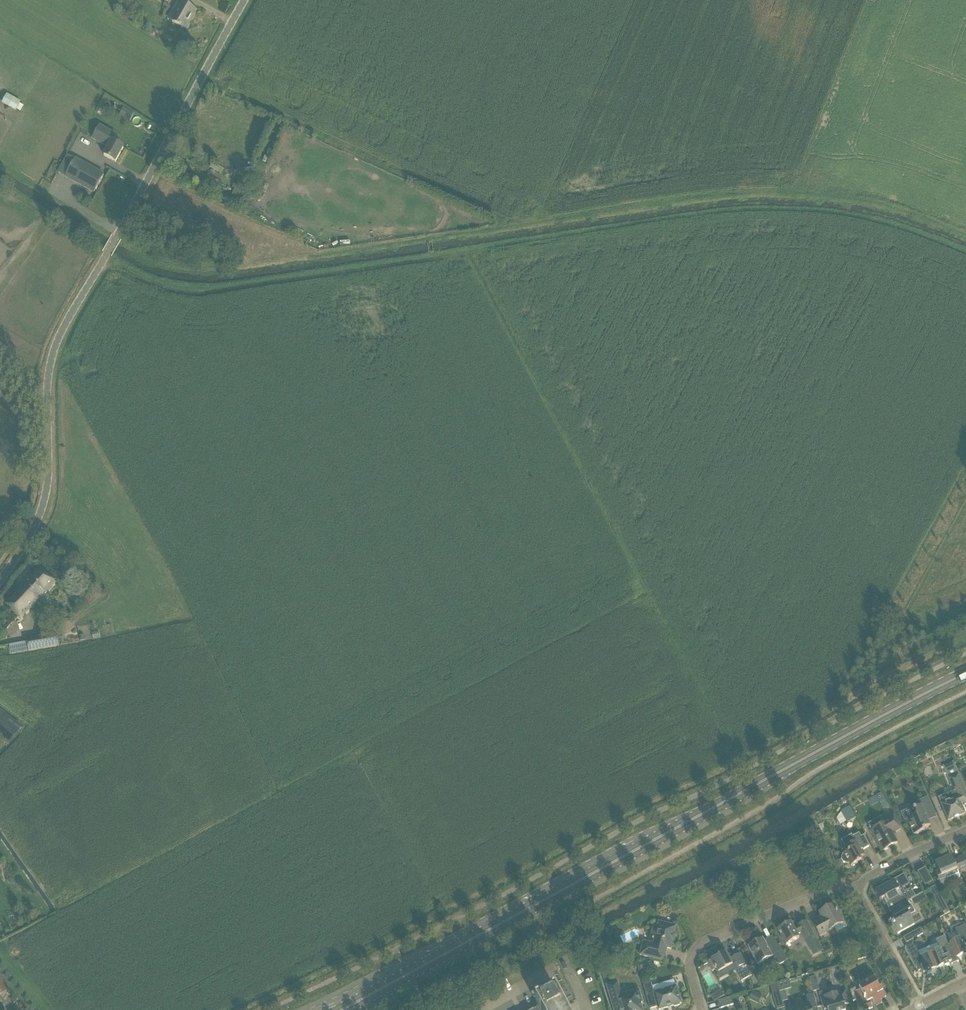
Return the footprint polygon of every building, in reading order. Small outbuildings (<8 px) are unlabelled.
[(172,23),(185,30),(197,11),(179,1),(175,8),(179,10),(172,23)] [(7,94),(2,104),(16,111),(21,102),(7,94)] [(92,139),(108,148),(104,156),(107,158),(116,163),(123,148),(112,142),(117,135),(100,126),(92,139)] [(68,156),(58,173),(94,193),(104,176),(68,156)] [(5,605),(21,620),(56,583),(39,568),(5,604),(5,605)] [(26,639),(29,652),(59,646),(57,634),(26,639)] [(7,745),(18,731),(0,716),(0,739),(7,745)] [(948,821),(954,818),(955,819),(959,817),(959,816),(965,814),(962,807),(965,805),(965,790),(954,762),(943,766),(954,792),(952,793),(950,794),(949,796),(949,798),(949,801),(941,804),(948,821)] [(907,819),(914,836),(925,831),(924,829),(930,826),(928,820),(935,817),(936,818),(936,817),(928,797),(919,801),(921,806),(914,809),(917,815),(907,819)] [(842,816),(847,823),(855,819),(851,811),(852,810),(850,806),(841,811),(843,815),(842,816)] [(870,831),(882,852),(897,844),(892,834),(901,829),(893,815),(882,821),(884,824),(870,831)] [(824,822),(818,825),(822,831),(827,828),(824,822)] [(842,855),(841,859),(843,863),(848,864),(849,864),(851,867),(853,866),(854,867),(858,865),(857,863),(859,862),(857,859),(860,858),(863,856),(860,850),(863,849),(863,850),(870,846),(865,838),(863,836),(861,837),(859,833),(853,836),(852,835),(842,841),(845,847),(847,852),(842,855)] [(941,886),(948,883),(948,882),(960,877),(957,869),(959,868),(961,873),(965,871),(965,859),(965,856),(958,859),(958,860),(951,863),(951,862),(952,859),(950,857),(935,863),(939,871),(935,872),(941,886)] [(918,872),(925,885),(933,881),(925,868),(918,872)] [(886,903),(890,911),(906,902),(899,890),(909,885),(903,875),(876,890),(876,893),(880,901),(885,898),(887,902),(886,903)] [(935,886),(929,889),(934,897),(940,894),(935,886)] [(906,902),(890,911),(894,918),(890,920),(898,934),(915,925),(910,917),(916,914),(920,912),(920,910),(917,903),(919,901),(920,903),(927,900),(923,892),(906,902)] [(818,934),(819,936),(829,931),(830,931),(835,928),(837,932),(844,928),(843,924),(844,924),(842,921),(843,921),(838,911),(837,912),(837,911),(836,911),(832,905),(819,912),(823,920),(813,925),(818,934)] [(946,907),(941,910),(944,916),(950,912),(946,907)] [(946,916),(940,918),(943,924),(949,922),(946,916)] [(782,939),(786,946),(799,938),(797,935),(801,933),(806,942),(815,936),(807,921),(797,926),(798,927),(794,929),(791,923),(777,930),(782,939)] [(640,956),(664,961),(667,948),(671,949),(673,941),(674,942),(676,935),(675,935),(677,927),(659,922),(654,944),(644,942),(640,956)] [(957,957),(963,955),(964,957),(965,956),(965,925),(955,930),(959,938),(950,942),(951,944),(957,958),(957,957)] [(912,933),(903,938),(907,943),(913,940),(923,934),(920,929),(912,933)] [(931,953),(937,968),(944,965),(945,967),(959,961),(957,957),(957,958),(951,944),(950,942),(950,943),(950,944),(948,945),(945,937),(936,940),(940,949),(931,953)] [(602,938),(599,944),(607,947),(610,941),(602,938)] [(749,948),(758,965),(773,957),(776,963),(780,965),(787,961),(779,945),(769,950),(763,939),(757,942),(758,943),(749,948)] [(908,946),(905,947),(919,971),(922,970),(924,974),(926,973),(927,975),(932,973),(931,971),(937,968),(931,953),(920,957),(916,948),(915,949),(913,944),(912,943),(908,946)] [(829,946),(824,949),(827,956),(833,953),(829,946)] [(735,970),(741,982),(752,976),(740,954),(730,959),(727,954),(721,957),(720,956),(718,958),(717,957),(707,962),(712,972),(716,969),(718,973),(733,965),(736,969),(735,970)] [(647,961),(638,964),(640,971),(649,969),(647,961)] [(859,1009),(867,1009),(873,1008),(872,1005),(874,1003),(876,1006),(882,1003),(880,1000),(886,997),(879,984),(878,985),(873,977),(868,979),(869,982),(859,988),(861,991),(858,992),(856,988),(850,991),(853,1002),(857,1001),(857,1002),(859,1009)] [(607,986),(615,1009),(642,1009),(640,1004),(642,1003),(638,990),(621,995),(617,983),(607,986)] [(659,1009),(660,1009),(674,1006),(674,1007),(680,1005),(680,1004),(681,1004),(681,1001),(682,1001),(681,998),(680,998),(676,987),(667,990),(655,993),(652,983),(643,986),(651,1009),(658,1006),(659,1009)] [(827,1009),(845,1009),(844,1006),(849,1004),(846,994),(846,992),(832,996),(831,990),(819,993),(824,1009),(827,1009)] [(556,991),(543,998),(540,999),(536,1002),(539,1007),(533,1009),(567,1009),(556,991)] [(721,991),(711,996),(714,1002),(724,996),(721,991)] [(752,992),(749,1000),(758,1004),(761,996),(752,992)] [(777,1009),(778,1009),(784,1008),(780,992),(772,994),(777,1009)] [(816,1003),(814,995),(806,997),(808,1003),(791,1008),(791,1009),(818,1009),(816,1003)] [(719,1001),(721,1009),(734,1005),(731,997),(719,1001)]
